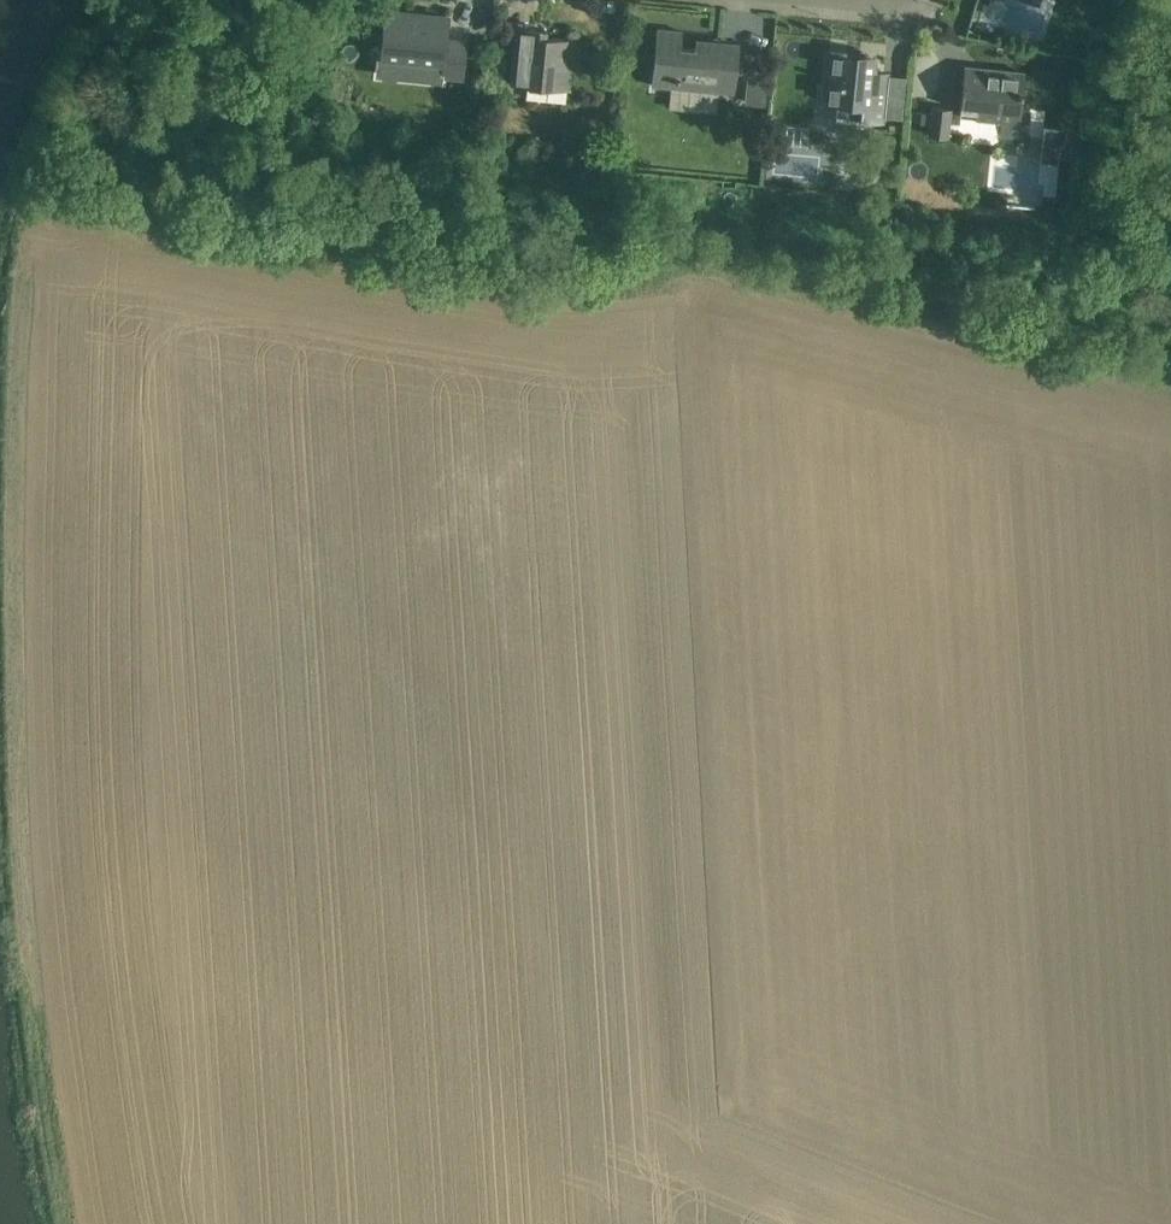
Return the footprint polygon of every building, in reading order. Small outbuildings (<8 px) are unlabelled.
[(390,11),(388,35),(385,56),(442,62),(441,75),(463,77),(466,44),(446,42),(449,17),(390,11)] [(516,27),(514,51),(511,81),(569,87),(574,40),(545,37),(546,30),(516,27)] [(657,28),(654,52),(651,84),(734,92),(739,48),(695,44),(695,49),(681,47),(682,31),(657,28)] [(829,51),(827,75),(824,102),(838,103),(836,121),(860,123),(860,119),(882,121),(887,73),(873,72),(874,59),(860,57),(859,59),(847,58),(847,53),(829,51)] [(1030,107),(1021,107),(1024,72),(983,68),(983,69),(986,69),(985,74),(964,72),(959,115),(1001,119),(999,134),(1027,137),(1030,107)] [(933,108),(929,134),(946,137),(949,110),(933,108)] [(1043,128),(1042,143),(1062,145),(1067,129),(1043,128)]
